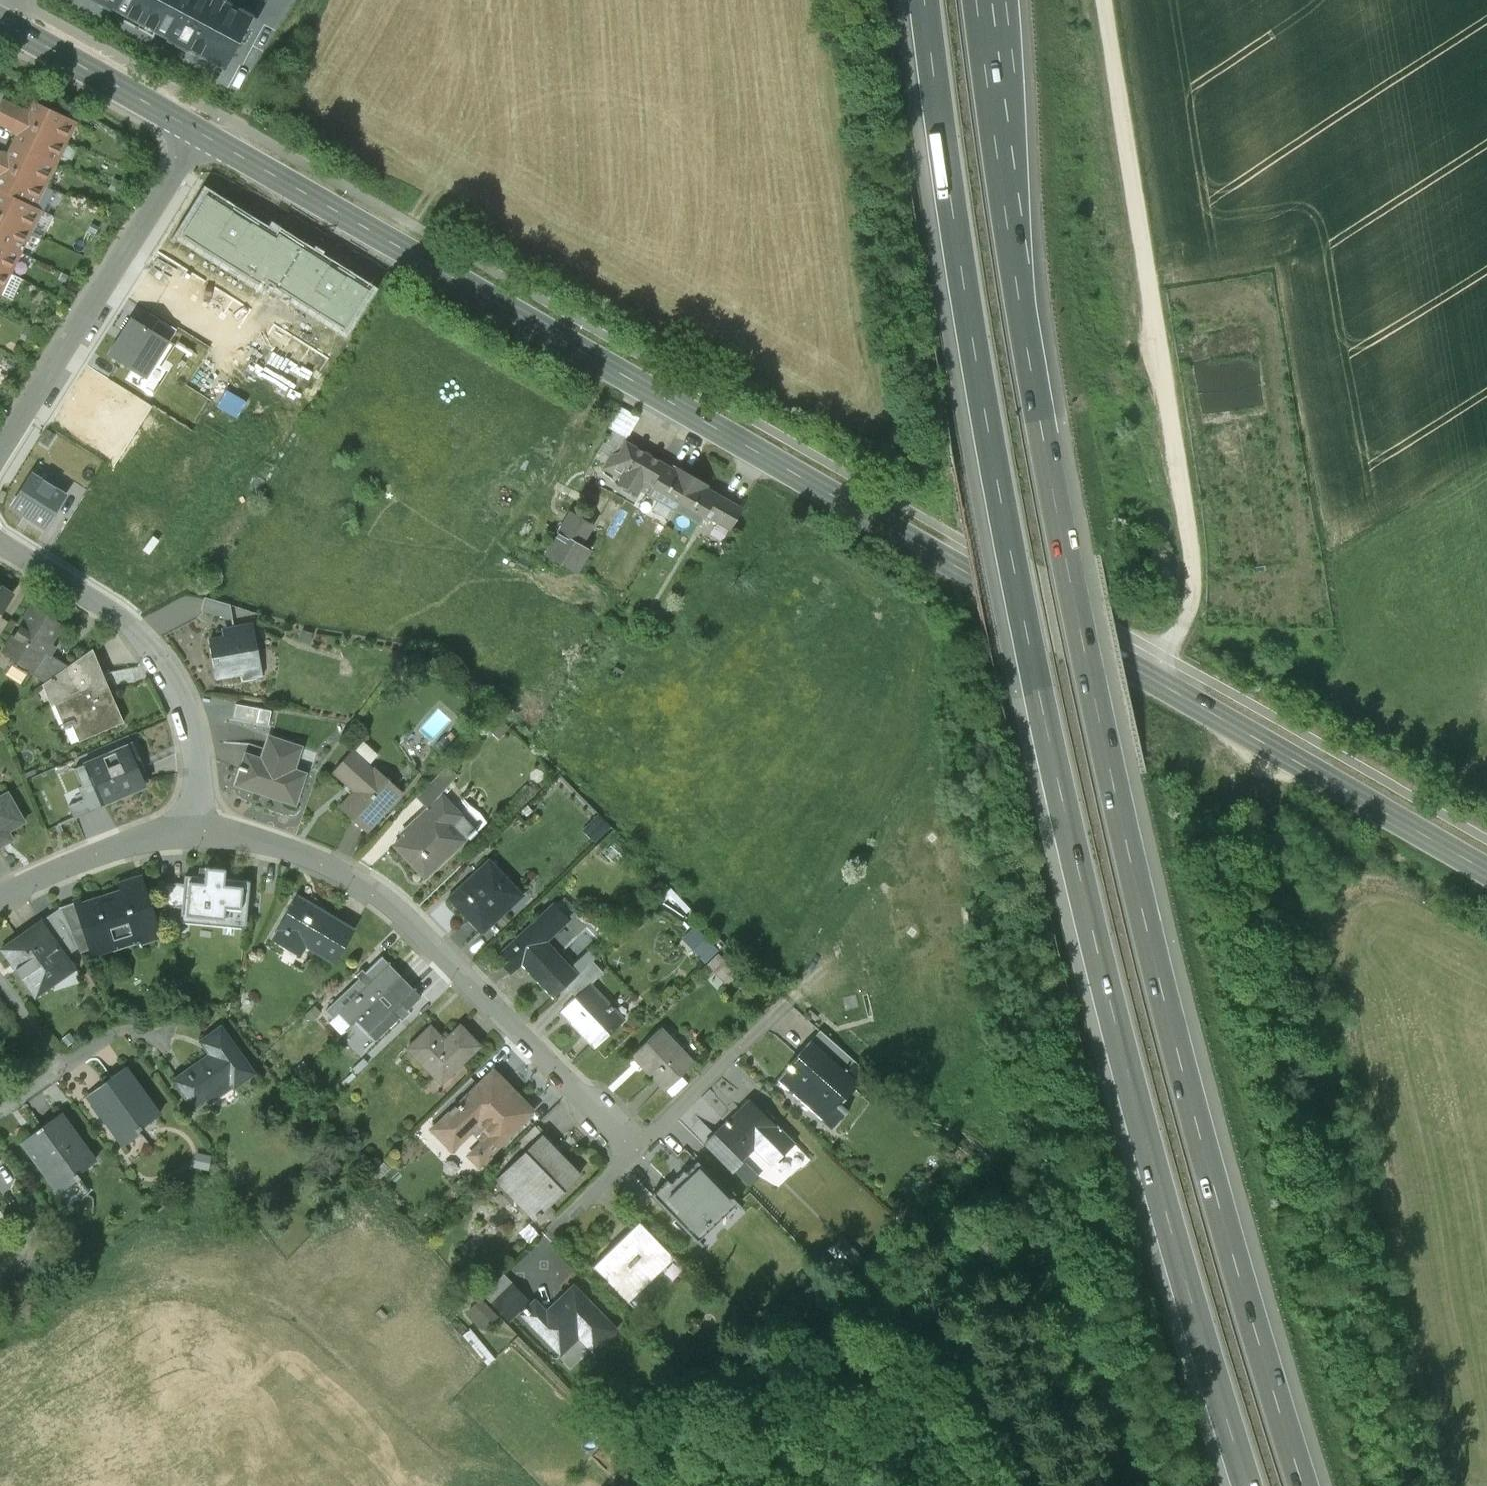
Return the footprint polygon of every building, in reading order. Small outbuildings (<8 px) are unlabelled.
[(151,0),(95,0),(110,8),(111,6),(140,21),(151,0)] [(140,21),(168,37),(167,38),(188,49),(189,47),(225,67),(251,18),(218,0),(151,0),(140,21)] [(0,100),(0,112),(61,141),(72,120),(28,99),(23,110),(1,99),(0,100)] [(61,141),(0,112),(0,125),(14,131),(8,143),(51,163),(61,141)] [(41,185),(51,163),(8,143),(3,153),(0,152),(0,165),(41,185)] [(31,205),(41,185),(0,165),(0,191),(31,205)] [(113,179),(108,189),(118,194),(123,184),(113,179)] [(27,230),(37,208),(31,205),(0,191),(0,218),(27,230)] [(27,230),(0,218),(0,243),(17,251),(27,230)] [(94,233),(98,225),(89,221),(85,229),(94,233)] [(6,273),(17,251),(0,243),(0,270),(6,273)] [(107,354),(145,378),(168,341),(130,317),(107,354)] [(26,326),(19,337),(26,342),(33,330),(26,326)] [(605,444),(618,451),(625,439),(637,416),(621,407),(610,427),(613,429),(605,444)] [(638,488),(647,492),(664,461),(625,439),(618,451),(610,454),(603,467),(620,477),(618,482),(636,492),(638,488)] [(666,457),(664,461),(647,492),(673,507),(693,472),(666,457)] [(699,521),(704,512),(715,492),(718,486),(693,472),(673,507),(699,521)] [(11,506),(45,527),(65,496),(53,489),(54,488),(42,481),(42,482),(30,474),(11,506)] [(740,506),(715,492),(704,512),(729,526),(740,506)] [(569,512),(557,532),(579,545),(591,524),(569,512)] [(599,517),(593,528),(605,534),(611,523),(599,517)] [(587,549),(579,545),(557,532),(544,554),(574,571),(587,549)] [(0,588),(0,612),(11,595),(0,588)] [(230,605),(205,598),(201,611),(233,620),(230,605)] [(29,605),(2,651),(33,670),(43,652),(49,656),(54,647),(48,643),(60,623),(29,605)] [(209,637),(216,677),(241,673),(242,679),(259,676),(250,623),(221,628),(222,635),(209,637)] [(45,681),(41,684),(50,705),(53,704),(63,728),(70,725),(77,742),(122,722),(91,649),(66,666),(45,681)] [(45,681),(66,666),(49,656),(43,652),(33,670),(31,673),(45,681)] [(615,666),(611,673),(619,677),(623,670),(615,666)] [(277,711),(235,704),(232,720),(274,728),(277,711)] [(245,753),(235,785),(295,804),(305,772),(293,769),(301,745),(267,734),(259,758),(245,753)] [(362,741),(354,751),(368,763),(377,754),(362,741)] [(126,744),(84,762),(101,803),(143,785),(126,744)] [(339,806),(366,831),(400,792),(368,763),(354,751),(352,749),(332,771),(353,790),(339,806)] [(103,806),(101,803),(84,762),(39,782),(58,826),(103,806)] [(417,797),(427,807),(440,793),(457,776),(447,766),(417,797)] [(6,792),(0,795),(0,845),(11,839),(7,831),(23,822),(6,792)] [(393,845),(423,876),(474,827),(440,793),(427,807),(400,833),(402,835),(393,845)] [(584,829),(594,840),(609,826),(598,815),(584,829)] [(448,898),(481,933),(488,927),(505,910),(522,895),(489,860),(448,898)] [(198,878),(184,878),(184,882),(182,911),(182,925),(247,928),(249,901),(250,883),(228,882),(229,870),(199,869),(198,878)] [(160,936),(140,876),(118,883),(120,889),(75,904),(90,949),(92,954),(139,939),(141,943),(160,936)] [(182,911),(184,882),(161,881),(170,910),(182,911)] [(298,896),(271,941),(298,957),(304,946),(333,963),(354,929),(298,896)] [(552,997),(576,975),(569,968),(543,940),(564,921),(567,918),(553,903),(501,951),(516,968),(521,963),(552,997)] [(57,910),(77,947),(79,953),(90,949),(75,904),(57,910)] [(567,918),(564,921),(576,934),(589,923),(576,909),(567,918)] [(65,956),(77,947),(57,910),(40,922),(65,956)] [(488,927),(496,936),(514,920),(505,910),(488,927)] [(40,922),(0,950),(34,997),(74,969),(65,956),(40,922)] [(683,939),(705,963),(718,950),(695,927),(683,939)] [(837,931),(826,935),(830,949),(842,945),(837,931)] [(569,968),(576,975),(596,956),(589,949),(569,968)] [(736,973),(719,955),(707,965),(725,984),(736,973)] [(346,1032),(354,1024),(401,977),(381,958),(365,974),(362,971),(356,977),(358,979),(326,1011),(334,1020),(329,1024),(340,1035),(345,1031),(346,1032)] [(420,997),(401,977),(354,1024),(374,1044),(399,1019),(402,1022),(410,1013),(407,1010),(420,997)] [(564,1013),(596,1047),(621,1023),(589,989),(564,1013)] [(819,1018),(810,1010),(806,1015),(815,1023),(819,1018)] [(430,1027),(407,1049),(441,1084),(480,1046),(459,1025),(443,1040),(430,1027)] [(209,1055),(173,1081),(192,1108),(205,1100),(208,1105),(253,1073),(220,1027),(200,1041),(209,1055)] [(664,1090),(693,1063),(661,1029),(632,1056),(664,1090)] [(812,1043),(778,1080),(825,1122),(837,1108),(845,1115),(849,1112),(841,1104),(866,1077),(853,1066),(846,1074),(812,1043)] [(535,1113),(493,1069),(430,1130),(451,1152),(479,1125),(489,1136),(468,1157),(479,1168),(535,1113)] [(126,1070),(88,1098),(120,1144),(159,1116),(126,1070)] [(729,1121),(748,1100),(729,1083),(710,1104),(729,1121)] [(750,1101),(716,1134),(741,1160),(754,1147),(771,1164),(792,1144),(750,1101)] [(93,1161),(61,1115),(21,1143),(57,1194),(77,1181),(73,1175),(93,1161)] [(518,1143),(526,1151),(541,1136),(543,1135),(535,1127),(518,1143)] [(495,1181),(535,1221),(543,1213),(549,1207),(581,1176),(541,1136),(526,1151),(495,1181)] [(197,1155),(194,1169),(208,1171),(210,1157),(197,1155)] [(666,1180),(652,1193),(698,1240),(737,1202),(697,1161),(672,1186),(666,1180)] [(557,1215),(549,1207),(543,1213),(552,1221),(557,1215)] [(639,1223),(594,1267),(628,1302),(673,1258),(639,1223)] [(529,1244),(538,1235),(529,1225),(520,1234),(529,1244)] [(546,1311),(534,1300),(526,1308),(535,1317),(528,1324),(560,1356),(580,1337),(594,1352),(617,1329),(573,1285),(546,1311)] [(469,1311),(484,1327),(494,1317),(479,1301),(469,1311)] [(388,1315),(382,1308),(376,1314),(382,1320),(388,1315)]
